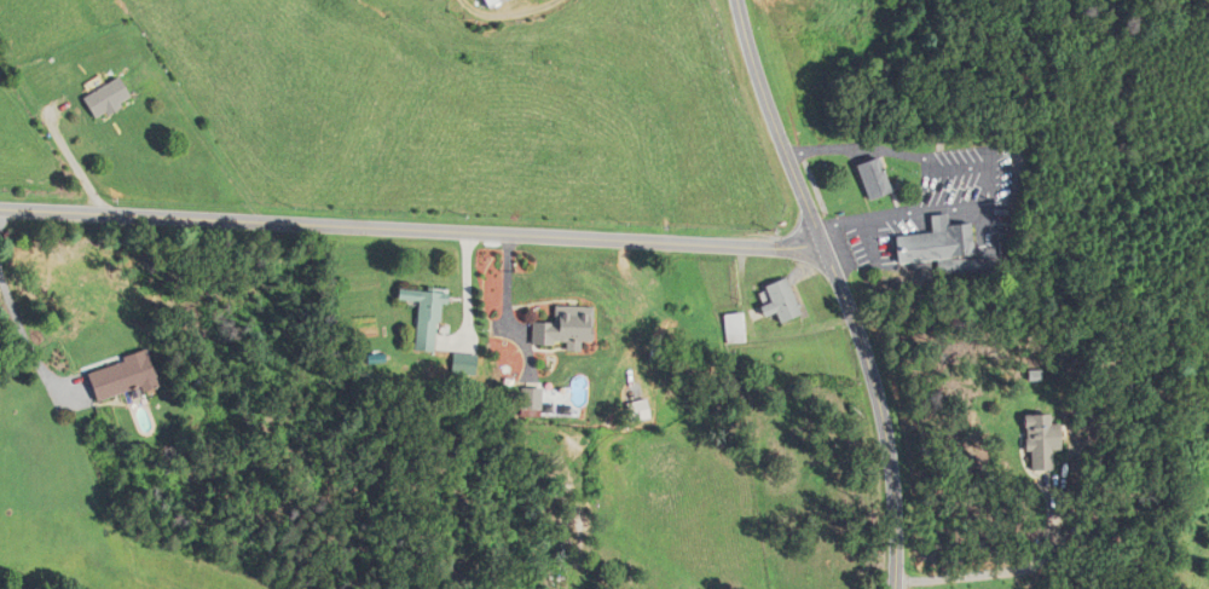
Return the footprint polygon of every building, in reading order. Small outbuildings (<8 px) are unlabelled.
[(508,0),(481,0),(484,9),(508,0)] [(87,102),(101,123),(135,100),(120,79),(87,102)] [(856,166),(868,201),(891,194),(879,158),(856,166)] [(894,262),(976,257),(974,224),(949,226),(948,215),(931,216),(932,234),(893,236),(894,262)] [(762,287),(769,302),(758,307),(763,318),(774,313),(779,324),(801,314),(783,277),(762,287)] [(413,350),(438,352),(440,292),(395,290),(395,300),(416,301),(413,350)] [(531,322),(531,345),(586,345),(586,309),(552,309),(552,322),(531,322)] [(729,344),(747,341),(744,312),(726,315),(729,344)] [(97,403),(159,387),(150,354),(88,370),(97,403)] [(539,409),(539,391),(519,391),(519,409),(539,409)] [(1026,452),(1033,452),(1033,470),(1060,470),(1060,415),(1027,415),(1026,452)]
